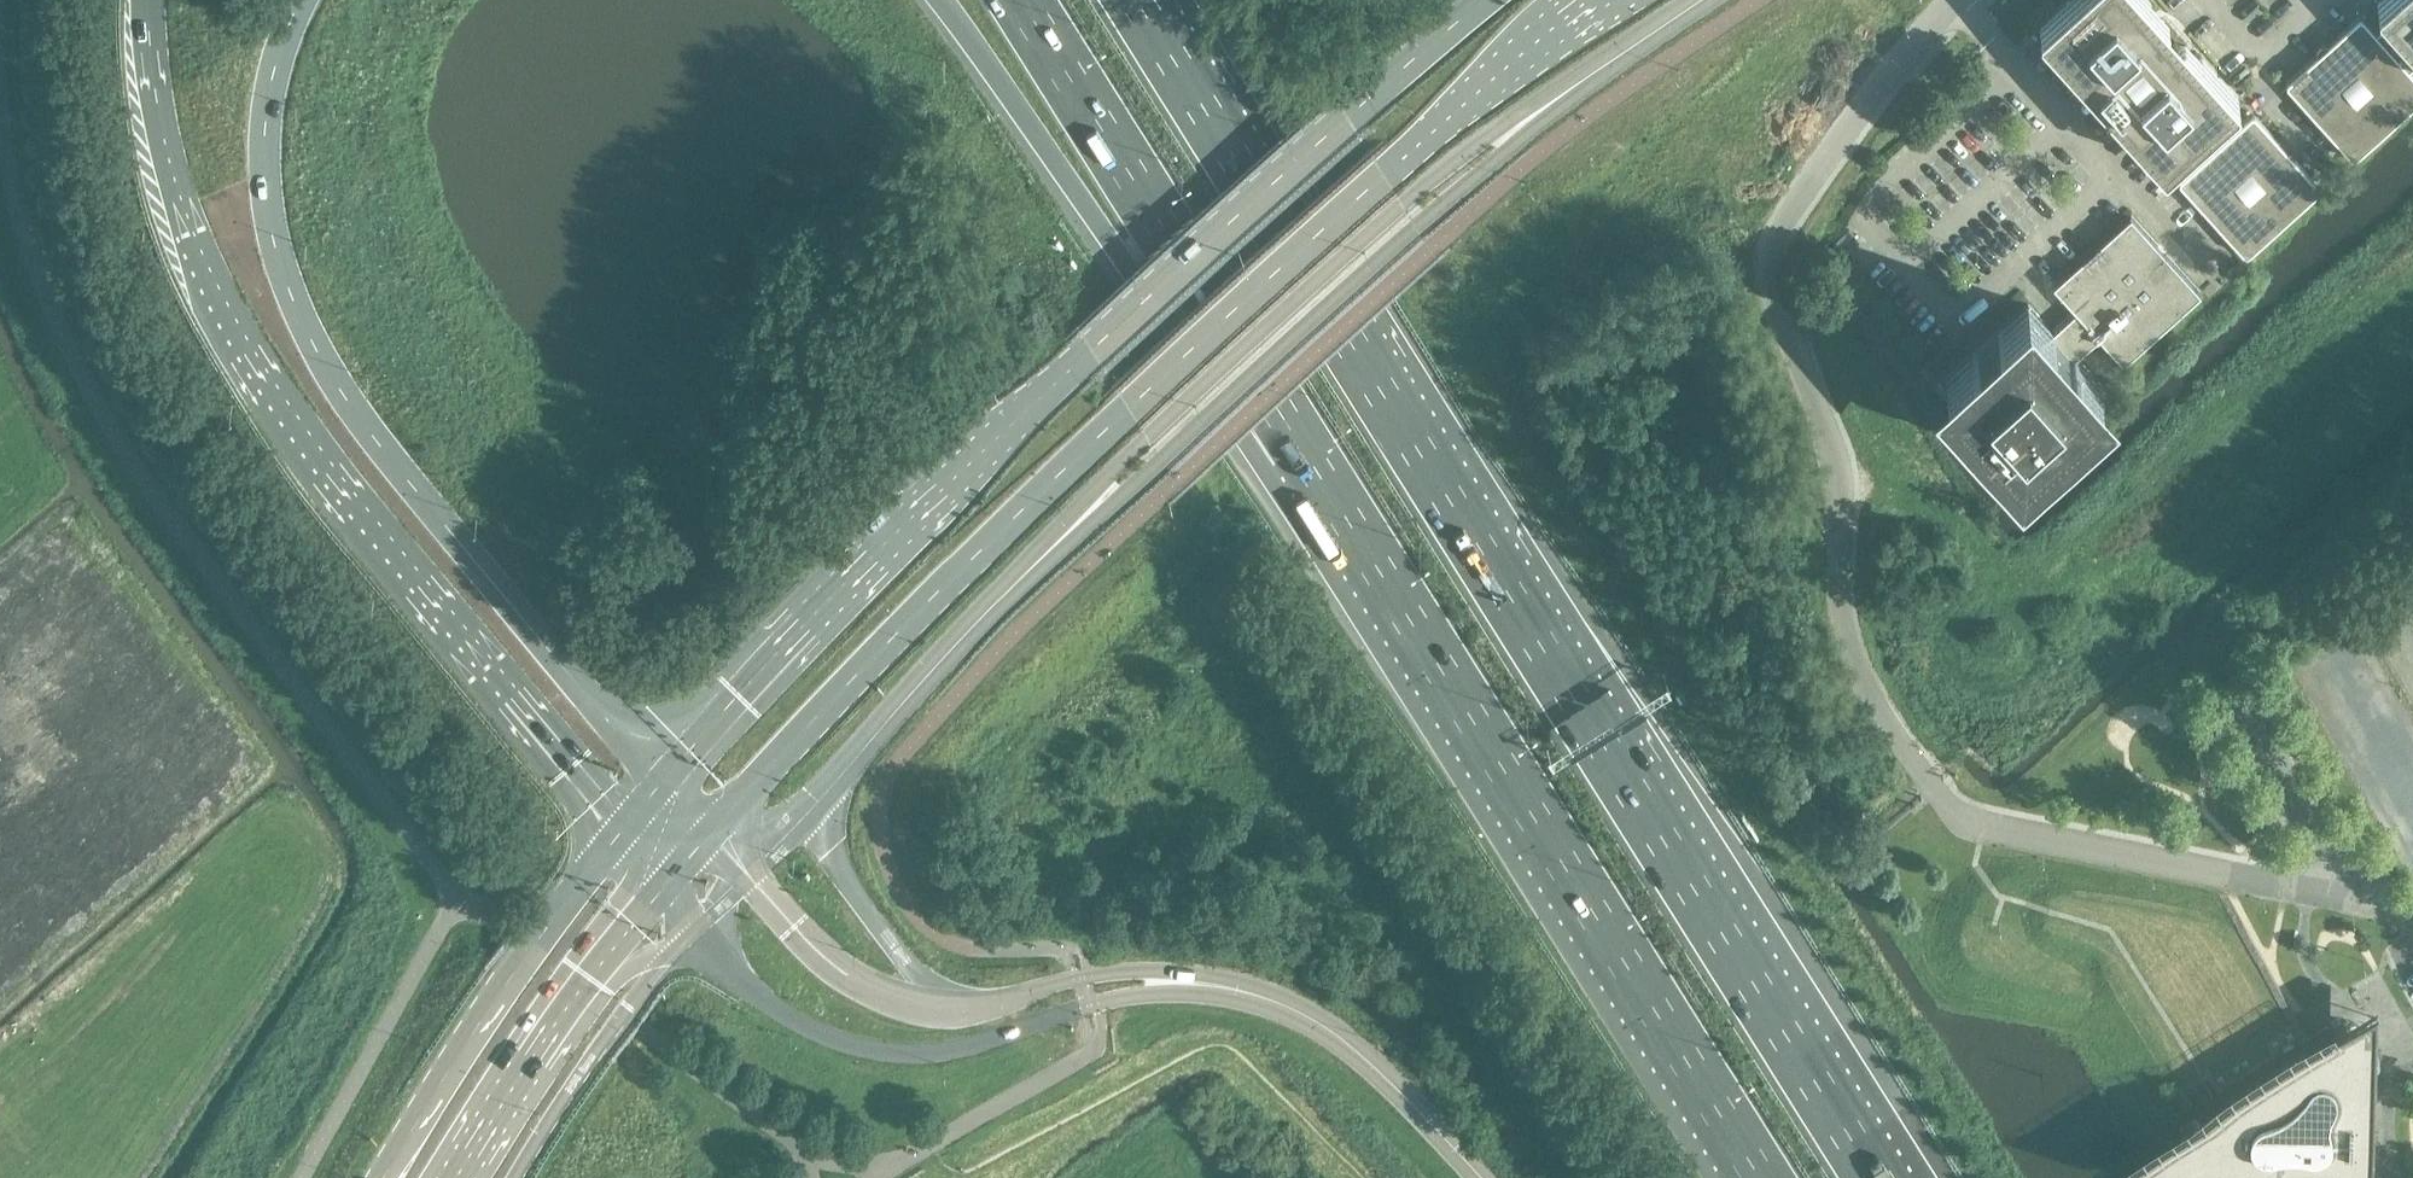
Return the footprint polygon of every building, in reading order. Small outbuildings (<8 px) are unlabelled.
[(2238,99),(2239,98),(2239,97),(2239,95),(2238,95),(2192,43),(2191,40),(2191,39),(2189,35),(2188,33),(2186,28),(2184,26),(2181,23),(2180,21),(2178,19),(2175,17),(2172,15),(2167,12),(2162,10),(2153,0),(2066,0),(2041,23),(2040,24),(2040,25),(2040,26),(2040,27),(2076,67),(2101,94),(2101,95),(2103,96),(2163,163),(2164,164),(2165,164),(2167,163),(2187,146),(2200,160),(2180,178),(2180,179),(2180,180),(2180,181),(2180,182),(2245,253),(2246,254),(2247,254),(2248,254),(2248,253),(2320,189),(2320,188),(2320,187),(2320,186),(2320,185),(2296,159),(2295,159),(2294,158),(2293,159),(2292,159),(2279,144),(2279,143),(2280,142),(2280,141),(2279,140),(2255,114),(2254,113),(2253,113),(2252,114),(2237,128),(2223,113),(2238,99)] [(2377,0),(2377,1),(2377,2),(2377,3),(2378,3),(2392,19),(2377,32),(2363,17),(2362,16),(2361,16),(2360,16),(2359,17),(2333,40),(2332,41),(2332,42),(2332,44),(2333,45),(2318,58),(2317,57),(2316,57),(2315,57),(2314,57),(2288,81),(2287,82),(2287,83),(2287,84),(2288,85),(2352,156),(2353,157),(2354,157),(2355,157),(2356,156),(2412,105),(2412,73),(2409,69),(2412,66),(2412,0),(2378,0),(2377,0)] [(2077,357),(2100,336),(2124,362),(2202,292),(2131,214),(2054,284),(2077,310),(2054,331),(2029,303),(1998,331),(2006,340),(2000,345),(1998,344),(1996,344),(1995,344),(1994,344),(1992,345),(1991,346),(1990,347),(1990,348),(1990,349),(1990,350),(1990,351),(1990,352),(1991,353),(1985,359),(1977,350),(1946,377),(1974,408),(1976,406),(1980,410),(1978,413),(1977,417),(1978,421),(1981,424),(1984,425),(1988,425),(1991,423),(1995,427),(1993,429),(2021,460),(2042,441),(2047,437),(2053,436),(2059,436),(2064,434),(2069,431),(2073,426),(2075,421),(2076,415),(2078,410),(2081,405),(2103,386),(2077,357)] [(2372,1177),(2375,1060),(2377,1000),(2106,1170),(2372,1177)]
